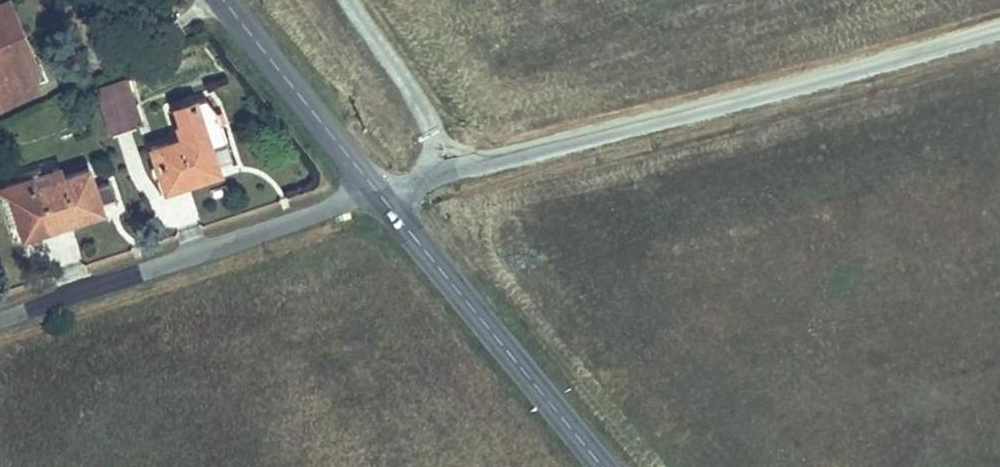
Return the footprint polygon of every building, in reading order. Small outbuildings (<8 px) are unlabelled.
[(32,75),(19,47),(27,44),(15,18),(8,20),(0,0),(0,89),(32,75)] [(137,80),(107,92),(116,118),(148,105),(137,80)] [(204,120),(151,137),(164,179),(218,163),(204,120)] [(38,168),(14,177),(29,223),(102,198),(88,162),(41,177),(38,168)]
